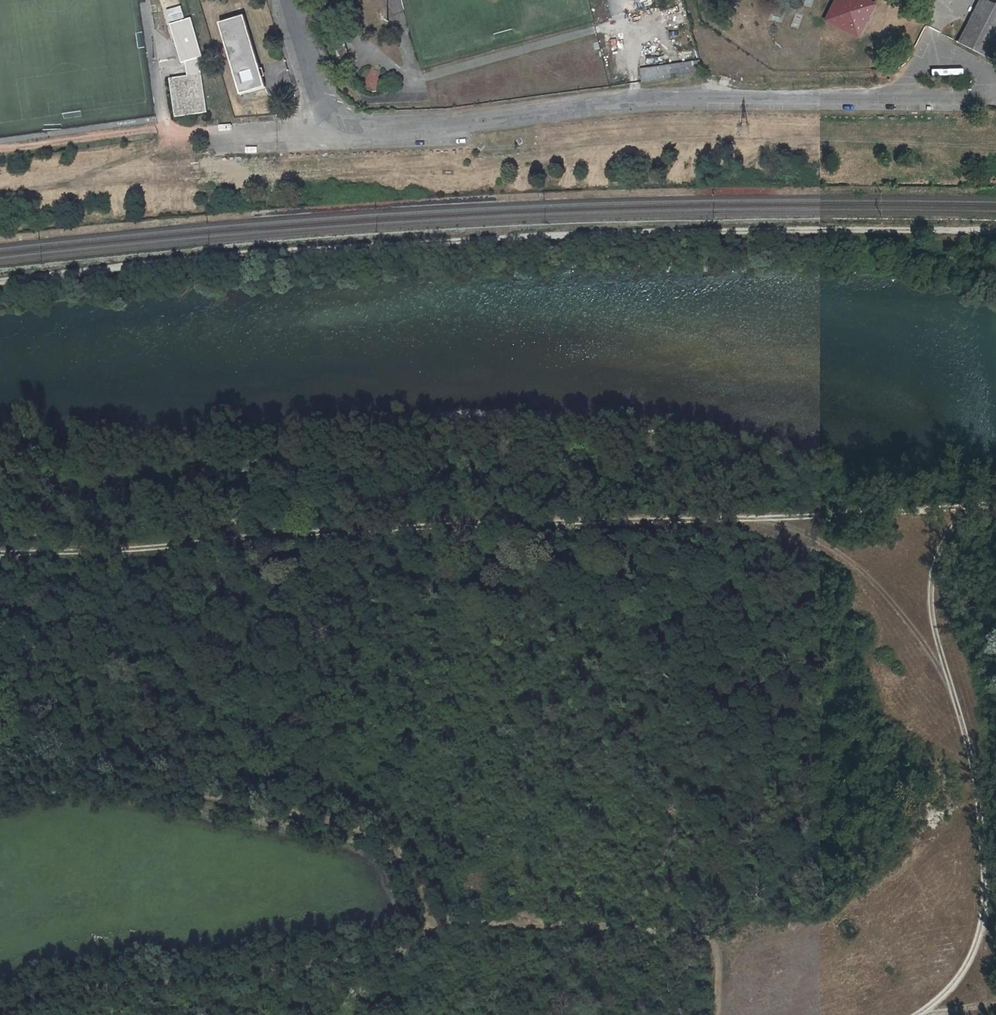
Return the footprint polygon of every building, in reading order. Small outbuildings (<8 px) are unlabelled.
[(184,18),(179,0),(163,0),(168,22),(184,18)] [(865,0),(836,0),(825,20),(859,39),(877,7),(865,0)] [(983,0),(981,0),(959,42),(988,58),(995,43),(995,7),(983,0)] [(245,15),(219,23),(241,97),(267,90),(245,15)] [(201,53),(191,19),(170,26),(179,55),(181,64),(186,62),(202,58),(201,53)] [(204,70),(202,58),(186,62),(188,76),(170,79),(176,118),(207,113),(201,71),(204,70)] [(700,62),(641,68),(643,81),(701,75),(700,62)]
